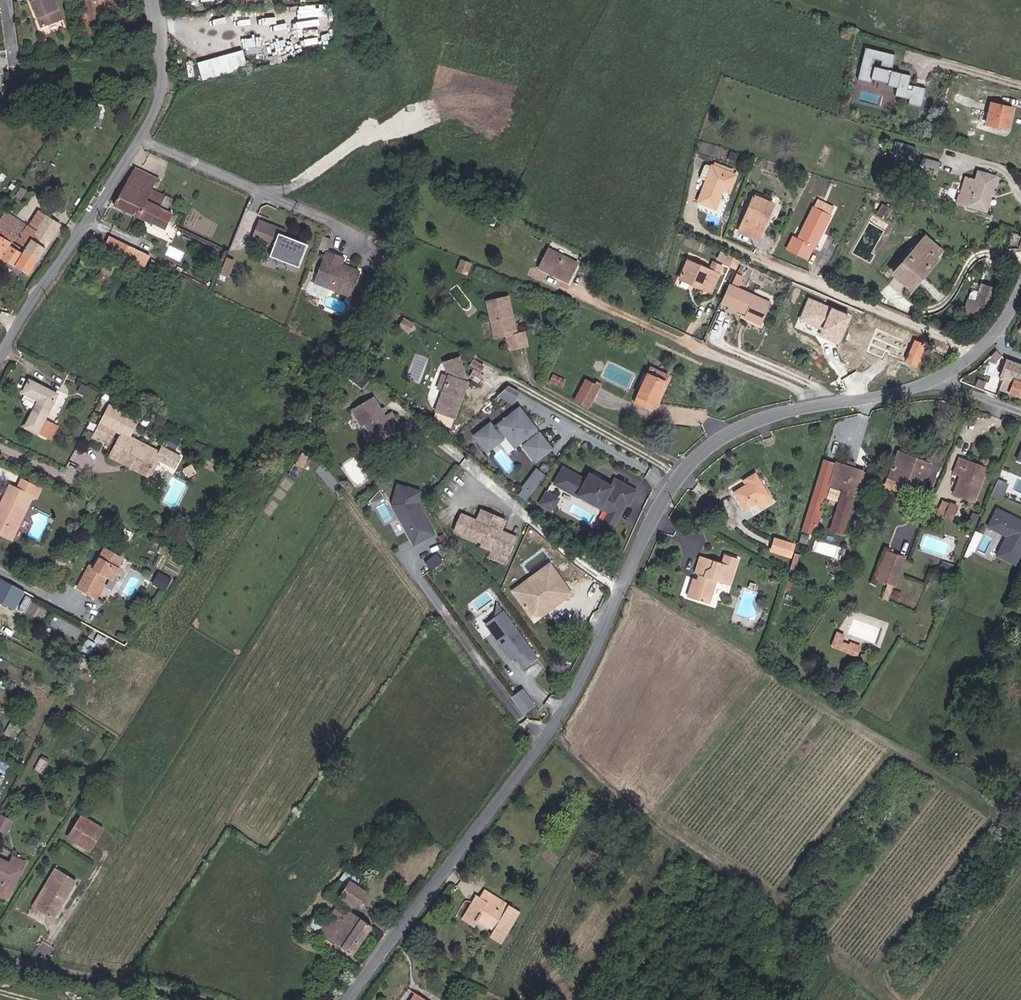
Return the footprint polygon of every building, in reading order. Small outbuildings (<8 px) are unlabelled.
[(73,20),(65,0),(42,0),(52,28),(73,20)] [(117,30),(112,0),(93,0),(98,32),(117,30)] [(121,29),(116,0),(112,0),(117,30),(121,29)] [(291,22),(330,17),(329,3),(290,8),(291,22)] [(848,29),(856,32),(859,25),(851,22),(848,29)] [(914,81),(917,67),(898,63),(902,47),(872,40),(864,71),(877,75),(878,71),(895,75),(894,79),(904,81),(902,88),(916,91),(915,96),(928,99),(933,80),(919,77),(918,82),(914,81)] [(207,72),(211,90),(258,79),(253,61),(207,72)] [(991,116),(1013,122),(1018,99),(996,94),(991,116)] [(908,142),(917,144),(920,136),(911,133),(908,142)] [(942,159),(945,152),(928,147),(926,154),(942,159)] [(725,160),(741,166),(742,163),(727,156),(725,160)] [(709,192),(728,201),(735,184),(740,186),(748,169),(741,166),(725,160),(724,159),(723,160),(718,157),(716,158),(714,162),(715,164),(720,166),(709,192)] [(168,175),(142,162),(122,200),(142,210),(145,211),(174,225),(182,207),(179,206),(169,201),(157,196),(161,186),(163,181),(165,181),(168,175)] [(962,194),(991,203),(1001,170),(982,164),(980,170),(972,167),(967,185),(964,185),(962,194)] [(169,201),(174,191),(161,186),(157,196),(169,201)] [(747,221),(767,229),(775,209),(773,208),(778,194),(761,187),(747,221)] [(773,208),(775,209),(781,196),(778,194),(773,208)] [(820,238),(821,239),(837,208),(822,200),(805,231),(800,228),(794,239),(814,249),(820,238)] [(32,246),(44,255),(68,219),(55,211),(49,220),(29,206),(11,231),(20,237),(24,232),(35,240),(32,246)] [(258,232),(271,238),(276,225),(288,230),(290,226),(265,216),(258,232)] [(32,246),(35,240),(24,232),(20,237),(11,231),(1,225),(0,226),(0,245),(36,268),(44,255),(32,246)] [(302,263),(312,241),(288,230),(276,225),(271,238),(278,241),(274,250),(302,263)] [(152,260),(158,248),(120,226),(113,238),(152,260)] [(923,238),(898,268),(910,278),(921,266),(924,269),(939,251),(937,250),(923,238)] [(580,260),(583,253),(551,239),(548,247),(580,260)] [(356,292),(365,267),(347,260),(338,256),(340,250),(333,247),(321,278),(356,292)] [(453,257),(463,261),(466,250),(456,247),(453,257)] [(574,272),(580,260),(548,247),(543,258),(574,272)] [(745,260),(747,253),(748,252),(738,247),(735,255),(745,260)] [(347,260),(350,254),(340,250),(338,256),(347,260)] [(232,268),(238,254),(231,251),(225,265),(232,268)] [(704,277),(713,281),(714,279),(722,282),(733,259),(722,254),(718,261),(697,252),(689,270),(698,274),(699,272),(705,275),(704,277)] [(314,283),(321,266),(315,263),(308,281),(314,283)] [(910,278),(914,281),(924,269),(921,266),(910,278)] [(771,311),(779,292),(739,274),(731,293),(754,303),(771,311)] [(1000,281),(988,277),(981,298),(972,295),(968,309),(982,314),(984,310),(986,311),(989,301),(993,303),(1000,281)] [(520,321),(514,322),(507,285),(484,289),(490,326),(501,325),(504,339),(522,336),(520,321)] [(841,344),(853,316),(809,296),(796,324),(841,344)] [(770,312),(771,311),(754,303),(754,305),(770,312)] [(769,315),(770,312),(754,305),(752,308),(769,315)] [(434,321),(429,318),(410,309),(407,315),(430,327),(434,321)] [(895,349),(902,351),(908,333),(902,330),(895,349)] [(905,352),(909,354),(917,331),(912,330),(905,352)] [(909,354),(922,358),(930,336),(917,331),(909,354)] [(452,404),(459,377),(457,376),(458,373),(460,374),(462,367),(456,343),(441,349),(444,359),(432,398),(452,404)] [(410,378),(423,382),(431,357),(418,353),(410,378)] [(643,389),(659,396),(674,362),(657,354),(643,389)] [(372,375),(378,368),(368,359),(362,367),(372,375)] [(1008,360),(1004,375),(1008,376),(1020,381),(1020,365),(1008,360)] [(596,395),(609,372),(604,370),(603,374),(593,369),(583,388),(596,395)] [(32,420),(44,426),(64,387),(36,373),(30,385),(46,393),(32,420)] [(1008,376),(1004,391),(1020,397),(1020,381),(1008,376)] [(520,393),(526,382),(517,377),(506,387),(520,393)] [(385,385),(363,399),(372,414),(375,412),(382,423),(393,425),(404,419),(406,421),(413,416),(403,400),(396,404),(394,401),(392,397),(385,385)] [(144,409),(114,394),(100,423),(109,428),(114,416),(122,419),(130,423),(119,446),(128,451),(130,447),(145,455),(144,458),(156,464),(166,445),(182,453),(188,441),(171,433),(167,441),(136,426),(144,409)] [(499,412),(483,424),(496,440),(504,433),(502,429),(508,424),(509,426),(514,422),(524,435),(535,426),(538,429),(533,434),(545,449),(560,437),(548,421),(545,424),(542,420),(545,418),(528,396),(507,413),(509,415),(505,419),(499,412)] [(385,434),(406,421),(404,419),(393,425),(382,423),(375,412),(372,414),(385,434)] [(122,419),(114,416),(109,428),(116,431),(122,419)] [(504,433),(511,428),(509,426),(508,424),(502,429),(504,433)] [(901,450),(917,456),(919,451),(903,445),(901,450)] [(830,465),(836,467),(842,448),(836,446),(830,465)] [(144,458),(145,455),(130,447),(128,451),(144,458)] [(854,451),(842,448),(836,467),(851,472),(837,514),(848,518),(868,456),(860,453),(854,451)] [(925,483),(935,457),(919,451),(917,456),(901,450),(890,480),(900,483),(902,475),(905,476),(925,483)] [(979,482),(975,481),(981,466),(965,459),(966,455),(959,452),(953,468),(959,471),(952,489),(972,498),(979,482)] [(596,468),(573,455),(564,471),(588,484),(588,483),(619,500),(612,513),(620,518),(628,504),(625,502),(629,495),(632,497),(636,490),(639,492),(646,478),(625,467),(621,473),(599,461),(596,468)] [(979,482),(986,465),(966,455),(965,459),(981,466),(975,481),(979,482)] [(765,495),(776,489),(758,461),(751,465),(754,470),(750,472),(738,479),(749,496),(761,489),(765,495)] [(529,500),(544,472),(535,467),(520,495),(529,500)] [(828,475),(819,472),(806,511),(811,513),(815,514),(819,501),(815,500),(816,496),(822,497),(828,475)] [(32,473),(27,482),(20,478),(16,486),(21,488),(15,502),(9,499),(6,506),(0,503),(0,521),(2,517),(10,521),(7,527),(18,532),(40,489),(42,490),(47,481),(32,473)] [(1005,495),(1009,482),(999,479),(995,491),(1005,495)] [(447,528),(430,497),(432,486),(411,480),(405,499),(425,535),(429,532),(432,537),(447,528)] [(562,498),(568,486),(557,480),(550,491),(562,498)] [(50,483),(47,481),(42,490),(43,491),(46,492),(50,483)] [(42,490),(40,489),(18,532),(21,534),(43,491),(42,490)] [(938,511),(951,515),(956,501),(944,497),(938,511)] [(527,524),(513,518),(516,509),(507,506),(506,509),(499,506),(500,503),(490,499),(486,508),(472,504),(465,520),(494,532),(509,537),(505,545),(517,550),(527,524)] [(987,526),(1005,535),(996,555),(1017,565),(1020,556),(1020,517),(997,505),(987,526)] [(399,532),(404,530),(400,520),(394,522),(399,532)] [(773,539),(792,545),(796,532),(777,526),(773,539)] [(819,539),(816,549),(836,556),(840,546),(819,539)] [(111,581),(106,579),(111,570),(120,575),(126,564),(123,563),(128,553),(112,544),(107,555),(102,563),(98,561),(86,584),(104,593),(111,581)] [(901,573),(892,570),(899,551),(891,548),(881,574),(898,580),(901,573)] [(892,570),(901,573),(908,555),(899,551),(892,570)] [(98,561),(102,563),(107,555),(102,552),(98,561)] [(740,556),(726,552),(724,561),(703,554),(698,570),(699,573),(701,574),(699,578),(696,576),(690,594),(710,601),(718,578),(732,583),(740,556)] [(532,592),(570,564),(565,558),(528,586),(532,592)] [(547,611),(584,584),(570,564),(532,592),(547,611)] [(175,583),(180,573),(170,567),(164,578),(175,583)] [(19,604),(29,587),(18,581),(8,598),(19,604)] [(550,615),(587,588),(584,584),(547,611),(550,615)] [(889,584),(885,597),(890,598),(893,585),(889,584)] [(552,653),(518,607),(500,619),(527,655),(530,652),(538,663),(552,653)] [(860,655),(862,645),(844,639),(846,633),(837,631),(832,647),(860,655)] [(551,701),(538,685),(528,692),(540,709),(551,701)] [(521,687),(509,697),(525,714),(536,704),(521,687)] [(0,772),(0,794),(9,777),(0,772)] [(12,828),(17,814),(4,810),(0,821),(0,824),(12,828)] [(76,837),(86,843),(100,822),(89,815),(76,837)] [(86,843),(97,849),(110,829),(100,822),(86,843)] [(18,886),(30,860),(17,854),(14,862),(0,855),(0,878),(18,886)] [(38,904),(41,906),(65,869),(62,867),(38,904)] [(82,880),(65,869),(41,906),(58,917),(82,880)] [(362,949),(380,922),(359,908),(373,886),(359,876),(345,898),(346,899),(332,921),(330,919),(326,926),(362,949)] [(488,911),(499,918),(513,897),(492,883),(488,889),(486,888),(471,911),(483,919),(486,914),(488,911)] [(468,910),(471,911),(486,888),(483,886),(468,910)] [(498,928),(507,934),(522,911),(525,912),(529,907),(513,897),(499,918),(503,921),(501,923),(498,928)] [(498,921),(499,918),(488,911),(486,914),(498,921)] [(507,934),(510,936),(525,912),(522,911),(507,934)] [(423,987),(415,999),(443,999),(423,987)]
